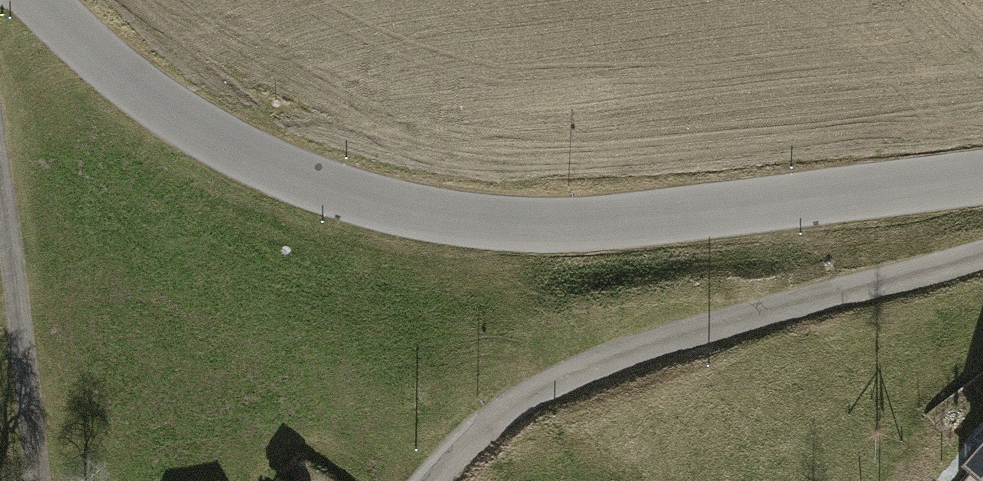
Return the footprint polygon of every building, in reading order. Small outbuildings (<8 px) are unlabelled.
[(974,461),(982,468),(982,450),(974,461)]
